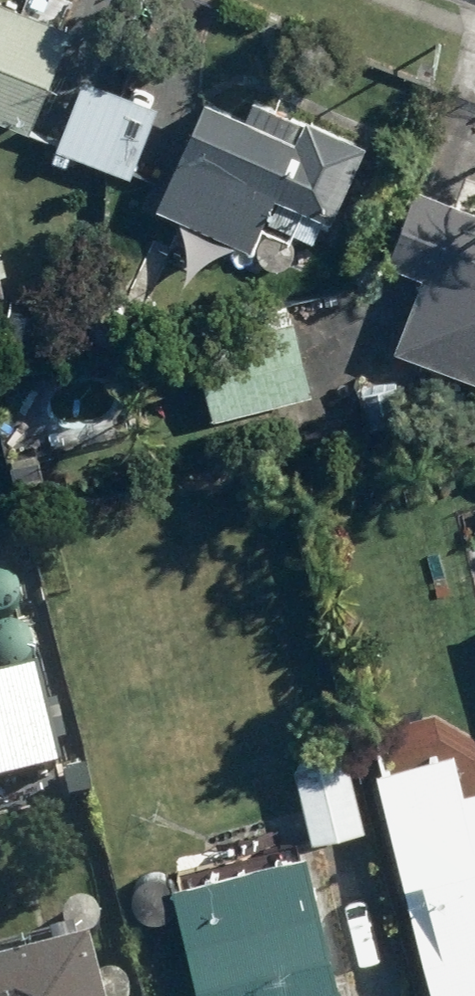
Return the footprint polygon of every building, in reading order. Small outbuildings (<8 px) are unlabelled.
[(69,26),(2,0),(0,0),(0,116),(30,128),(69,26)] [(159,107),(87,77),(59,148),(131,176),(159,107)] [(157,204),(251,247),(276,192),(333,218),(368,142),(310,116),(307,120),(257,97),(247,118),(205,99),(157,204)] [(417,189),(391,261),(433,277),(411,341),(444,354),(434,383),(464,394),(474,366),(474,210),(417,189)] [(322,221),(280,201),(270,220),(312,242),(322,221)] [(214,417),(314,393),(295,314),(195,338),(214,417)] [(12,459),(24,511),(64,501),(59,483),(45,486),(37,452),(12,459)] [(443,995),(474,995),(474,772),(463,775),(454,741),(386,757),(443,995)] [(368,830),(350,758),(297,771),(316,843),(368,830)] [(307,852),(175,882),(201,995),(340,995),(307,852)] [(86,965),(0,986),(0,995),(94,995),(86,965)]
